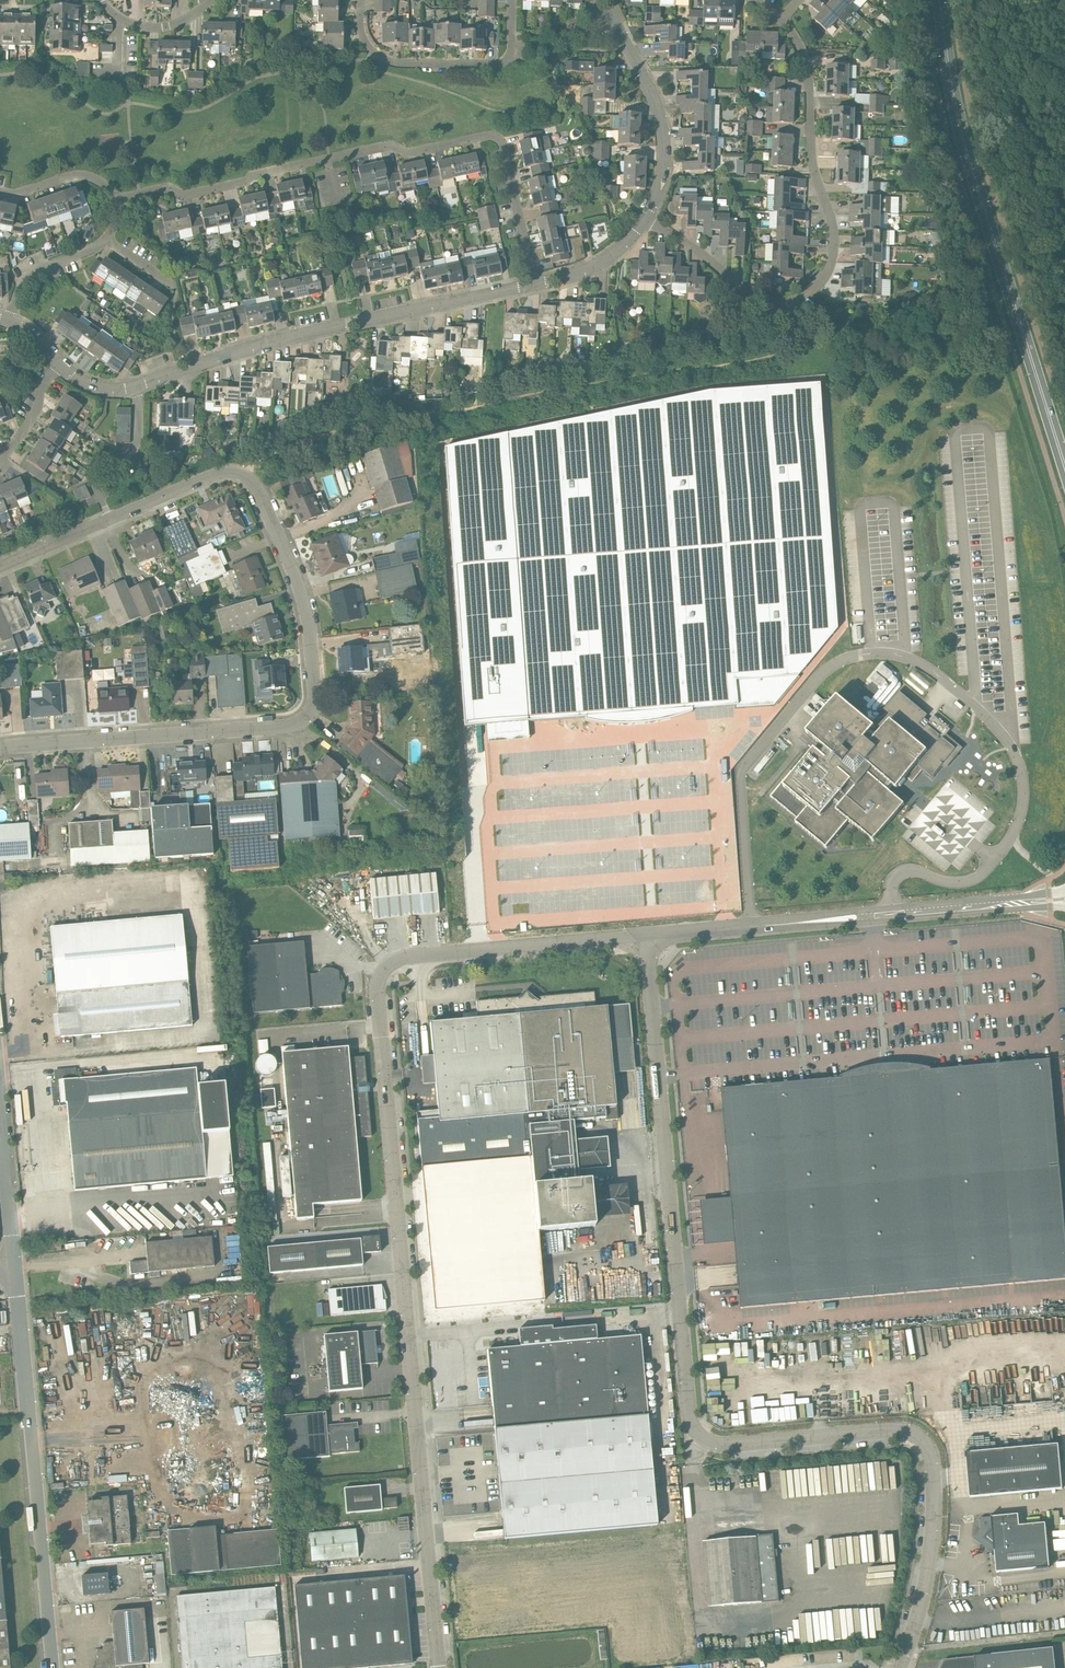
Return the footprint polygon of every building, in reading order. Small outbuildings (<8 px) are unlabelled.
[(264,0),(241,0),(241,15),(249,15),(249,12),(263,12),(264,0)] [(285,0),(264,0),(263,12),(278,12),(278,15),(285,15),(285,0)] [(338,12),(338,0),(318,0),(318,6),(313,6),(313,11),(338,12)] [(719,0),(704,0),(703,11),(697,11),(696,26),(703,26),(703,20),(719,20),(719,0)] [(719,20),(734,21),(734,0),(725,0),(719,0),(719,20)] [(826,8),(818,0),(815,0),(810,5),(821,15),(816,21),(827,31),(838,19),(826,8)] [(843,0),(829,0),(832,2),(826,8),(838,19),(850,6),(843,0)] [(51,15),(81,15),(81,7),(51,6),(51,15)] [(653,22),(653,7),(645,6),(644,22),(653,22)] [(653,7),(653,22),(660,22),(661,7),(653,7)] [(696,26),(697,11),(689,10),(689,26),(696,26)] [(338,24),(338,12),(313,11),(313,16),(318,16),(318,25),(323,25),(323,24),(338,24)] [(81,25),(81,15),(51,15),(51,24),(81,25)] [(8,16),(0,16),(0,45),(8,45),(8,16)] [(17,45),(17,16),(8,16),(8,45),(17,45)] [(26,46),(26,16),(17,16),(17,45),(26,46)] [(26,16),(26,46),(36,46),(35,16),(26,16)] [(395,46),(395,19),(388,19),(387,25),(382,25),(382,45),(395,46)] [(409,32),(409,26),(403,25),(403,19),(395,19),(395,46),(408,46),(408,32),(409,32)] [(447,46),(447,20),(443,20),(443,26),(433,26),(433,32),(434,32),(434,46),(447,46)] [(460,31),(460,26),(452,26),(452,20),(447,20),(447,46),(459,46),(460,46),(460,31)] [(219,25),(219,53),(228,53),(230,52),(230,49),(235,49),(235,38),(242,38),(242,22),(234,22),(234,25),(219,25)] [(81,34),(81,25),(51,24),(51,33),(81,34)] [(318,37),(343,37),(343,24),(338,24),(323,24),(323,25),(315,25),(315,32),(318,32),(318,37)] [(219,53),(219,25),(203,25),(203,49),(211,49),(211,53),(219,53)] [(421,51),(421,26),(409,26),(409,32),(408,32),(408,46),(408,51),(421,51)] [(433,32),(433,26),(421,26),(421,51),(434,51),(434,46),(434,32),(433,32)] [(654,44),(684,45),(684,44),(675,44),(676,27),(645,27),(645,35),(660,36),(660,43),(654,43),(654,44)] [(473,51),(473,31),(460,31),(460,46),(459,46),(459,51),(473,51)] [(473,31),(473,51),(486,51),(486,46),(494,46),(494,33),(486,33),(486,31),(473,31)] [(907,37),(902,32),(898,36),(903,41),(907,37)] [(81,42),(81,34),(51,33),(50,42),(81,42)] [(761,53),(762,34),(747,33),(747,42),(739,42),(739,57),(746,57),(747,53),(761,53)] [(762,34),(761,53),(775,54),(775,59),(784,60),(785,46),(777,45),(777,35),(762,34)] [(343,51),(343,37),(318,37),(318,42),(323,42),(323,51),(343,51)] [(81,52),(81,42),(50,42),(50,52),(81,52)] [(174,64),(174,43),(158,43),(158,66),(166,67),(167,64),(174,64)] [(174,43),(174,64),(181,65),(181,67),(189,67),(190,44),(174,43)] [(692,45),(684,45),(654,44),(653,52),(669,53),(669,61),(684,61),(684,52),(692,52),(692,45)] [(894,48),(889,44),(886,48),(891,52),(894,48)] [(706,67),(713,67),(715,67),(715,57),(706,57),(706,67)] [(890,65),(906,65),(905,57),(890,57),(890,65)] [(885,71),(885,61),(872,61),(872,70),(885,71)] [(579,62),(566,62),(565,71),(579,71),(579,62)] [(828,81),(850,81),(850,66),(829,66),(828,81)] [(593,85),(615,86),(615,70),(593,69),(593,85)] [(158,86),(159,71),(150,71),(150,86),(158,86)] [(196,72),(195,88),(203,88),(203,72),(196,72)] [(691,88),(708,89),(708,73),(676,72),(676,80),(691,81),(691,88)] [(849,97),(850,81),(828,81),(828,97),(849,97)] [(614,102),(615,86),(593,85),(593,98),(581,98),(580,107),(595,107),(595,101),(614,102)] [(784,93),(785,86),(770,86),(769,94),(774,94),(774,108),(793,108),(794,93),(784,93)] [(707,105),(708,89),(691,88),(691,97),(676,96),(675,105),(680,105),(712,106),(707,105)] [(870,95),(870,104),(885,104),(885,96),(870,95)] [(741,99),(735,96),(732,102),(738,105),(741,99)] [(884,114),(885,104),(870,104),(870,113),(884,114)] [(711,122),(712,106),(680,105),(680,113),(695,114),(694,121),(711,122)] [(594,116),(595,107),(580,107),(580,116),(594,116)] [(793,124),(793,108),(774,108),(773,124),(793,124)] [(834,125),(855,125),(856,110),(835,109),(834,125)] [(618,130),(639,131),(640,115),(619,114),(618,130)] [(710,139),(711,122),(694,121),(694,130),(679,129),(679,138),(683,138),(715,139),(710,139)] [(854,142),(854,141),(861,141),(862,125),(855,125),(834,125),(834,141),(854,142)] [(762,137),(763,129),(748,129),(747,137),(762,137)] [(639,146),(639,131),(618,130),(618,145),(639,146)] [(549,136),(542,138),(541,131),(524,135),(525,142),(519,143),(522,156),(541,152),(552,149),(549,136)] [(772,151),(792,152),(793,137),(773,137),(772,151)] [(723,139),(715,139),(683,138),(683,146),(698,147),(698,154),(714,155),(720,155),(721,148),(723,148),(723,139)] [(869,148),(883,148),(884,140),(869,139),(869,141),(869,148)] [(595,151),(609,151),(609,143),(595,142),(595,151)] [(869,156),(870,156),(883,157),(883,148),(869,148),(869,156)] [(609,160),(609,151),(595,151),(595,160),(609,160)] [(791,167),(792,152),(772,151),(772,167),(791,167)] [(532,174),(550,170),(548,163),(544,164),(541,152),(522,156),(525,169),(531,167),(532,174)] [(860,169),(860,153),(857,154),(840,153),(840,169),(860,169)] [(463,157),(467,176),(480,174),(481,177),(487,175),(484,158),(478,160),(476,154),(463,157)] [(713,172),(714,155),(698,154),(698,162),(682,162),(682,171),(713,172)] [(455,179),(467,176),(463,157),(451,160),(455,179)] [(623,174),(645,174),(645,158),(624,158),(623,174)] [(442,182),(455,179),(451,160),(437,163),(438,169),(432,170),(436,187),(443,186),(442,182)] [(436,187),(432,170),(426,171),(424,162),(411,165),(415,183),(428,180),(430,188),(436,187)] [(396,192),(392,174),(386,175),(384,163),(371,166),(375,184),(377,191),(377,193),(390,190),(390,193),(396,192)] [(417,191),(415,183),(411,165),(398,168),(399,172),(392,174),(396,192),(400,191),(401,194),(417,191)] [(761,173),(761,166),(746,165),(746,173),(761,173)] [(364,194),(377,191),(375,184),(371,166),(357,168),(359,174),(352,176),(356,192),(363,190),(364,194)] [(840,169),(839,185),(859,185),(860,169),(840,169)] [(531,195),(550,190),(547,177),(551,176),(550,170),(532,174),(534,180),(528,181),(531,195)] [(644,190),(645,174),(623,174),(623,189),(644,190)] [(774,195),(790,196),(790,188),(805,189),(805,180),(774,179),(774,195)] [(289,183),(293,202),(304,200),(307,212),(315,210),(309,181),(303,182),(302,181),(289,183)] [(280,205),(293,202),(289,183),(276,186),(278,196),(272,198),(276,215),(282,214),(280,205)] [(868,185),(868,192),(888,192),(888,183),(882,183),(869,183),(868,183),(868,185)] [(617,196),(617,187),(604,187),(603,196),(617,196)] [(88,207),(82,209),(76,191),(76,190),(64,194),(70,213),(71,213),(73,219),(80,219),(82,218),(90,213),(88,207)] [(541,212),(558,208),(557,202),(553,203),(550,190),(531,195),(534,207),(540,206),(541,212)] [(276,215),(272,198),(266,199),(265,193),(252,196),(256,215),(268,212),(270,221),(277,219),(276,215)] [(58,217),(70,213),(64,194),(52,198),(58,217)] [(577,194),(569,195),(571,203),(579,202),(577,194)] [(790,204),(790,196),(774,195),(766,195),(766,212),(773,212),(804,213),(805,205),(790,204)] [(243,218),(256,215),(252,196),(238,200),(240,209),(235,210),(238,227),(245,226),(243,218)] [(696,227),(696,222),(696,205),(697,197),(674,196),(669,210),(672,215),(685,215),(685,211),(688,211),(687,227),(696,227)] [(881,214),(889,215),(891,215),(891,198),(865,197),(865,205),(850,204),(850,213),(881,214)] [(46,221),(58,217),(52,198),(40,202),(46,221)] [(34,225),(46,221),(40,202),(28,206),(34,225)] [(703,237),(712,237),(712,231),(713,206),(711,206),(696,205),(696,222),(704,222),(703,237)] [(13,223),(16,208),(4,206),(0,225),(0,226),(12,228),(13,223)] [(238,227),(235,210),(229,211),(228,206),(214,209),(218,228),(231,225),(232,229),(238,227)] [(479,217),(496,213),(494,206),(478,210),(479,217)] [(729,206),(713,206),(712,231),(720,231),(719,246),(728,246),(728,241),(729,219),(729,215),(729,206)] [(370,208),(361,210),(363,218),(371,216),(370,208)] [(540,233),(558,229),(555,216),(560,215),(558,208),(541,212),(542,219),(537,220),(540,233)] [(219,232),(218,228),(214,209),(201,212),(202,217),(196,219),(200,236),(206,235),(219,232)] [(200,236),(196,219),(189,220),(187,211),(175,214),(179,232),(191,229),(193,237),(200,236)] [(804,213),(773,212),(773,213),(777,213),(776,228),(793,229),(793,221),(808,222),(808,214),(804,213)] [(480,223),(497,220),(496,213),(479,217),(480,223)] [(866,231),(881,231),(884,231),(889,231),(889,215),(881,214),(850,213),(850,222),(864,223),(864,231),(866,231)] [(166,235),(179,232),(175,214),(161,216),(162,222),(157,223),(160,240),(167,238),(166,235)] [(729,219),(728,241),(736,241),(735,256),(744,256),(745,225),(736,225),(736,219),(729,219)] [(941,219),(931,219),(931,228),(941,229),(941,219)] [(497,220),(480,223),(482,232),(499,228),(497,220)] [(13,223),(12,228),(11,232),(24,235),(24,225),(13,223)] [(86,229),(83,237),(89,239),(91,233),(95,231),(92,223),(85,226),(86,229)] [(582,241),(589,239),(585,223),(578,224),(582,241)] [(792,237),(793,229),(776,228),(776,245),(803,246),(807,246),(807,238),(792,237)] [(542,246),(561,242),(558,229),(540,233),(542,246)] [(414,238),(413,231),(406,232),(407,240),(414,238)] [(889,231),(884,231),(881,231),(866,231),(866,238),(852,238),(852,246),(883,247),(889,247),(889,231)] [(942,233),(932,233),(932,242),(942,242),(942,233)] [(561,242),(542,246),(545,258),(550,257),(552,263),(569,260),(568,253),(569,252),(566,240),(561,242)] [(672,276),(671,276),(672,259),(664,259),(665,244),(656,244),(655,268),(655,283),(658,283),(661,286),(665,286),(667,284),(671,285),(672,276)] [(53,245),(44,248),(47,257),(56,254),(53,245)] [(803,255),(803,246),(776,245),(772,245),(772,261),(788,262),(788,254),(803,255)] [(883,264),(883,247),(852,246),(852,255),(865,255),(865,263),(874,263),(883,264)] [(432,262),(419,264),(416,249),(410,251),(413,268),(420,267),(425,290),(437,287),(433,269),(432,262)] [(485,258),(489,277),(502,274),(501,268),(507,267),(504,250),(497,252),(498,256),(485,258)] [(407,269),(413,268),(410,251),(390,255),(391,260),(395,278),(408,275),(407,269)] [(391,260),(390,255),(390,252),(377,255),(382,280),(395,278),(391,260)] [(655,283),(655,268),(648,267),(648,252),(640,252),(639,261),(631,261),(631,280),(639,280),(638,283),(645,283),(644,291),(654,291),(654,283),(655,283)] [(687,291),(688,269),(680,269),(681,254),(672,253),(672,259),(671,276),(672,276),(671,285),(671,291),(687,291)] [(364,260),(358,261),(362,279),(368,277),(369,283),(382,280),(377,255),(364,257),(364,260)] [(468,275),(465,258),(458,259),(458,256),(444,259),(446,266),(450,285),(464,282),(462,276),(468,275)] [(489,277),(485,258),(472,261),(471,256),(465,258),(468,275),(474,274),(475,279),(489,277)] [(89,271),(95,274),(105,281),(116,265),(105,258),(102,264),(96,260),(89,271)] [(355,280),(361,279),(358,261),(351,263),(355,280)] [(781,283),(781,279),(802,279),(802,270),(788,270),(788,262),(772,261),(771,278),(772,278),(772,283),(774,285),(779,285),(781,283)] [(688,269),(687,291),(687,294),(694,295),(694,300),(700,304),(707,301),(708,279),(696,279),(697,264),(688,263),(688,269)] [(874,263),(865,263),(857,263),(857,271),(843,270),(843,279),(874,280),(874,263)] [(115,288),(126,272),(116,265),(105,281),(115,288)] [(437,287),(450,285),(446,266),(433,269),(437,287)] [(323,270),(327,287),(334,285),(330,268),(323,270)] [(188,269),(181,270),(182,278),(190,277),(188,269)] [(321,288),(327,287),(323,270),(317,271),(318,275),(305,278),(309,296),(322,294),(321,288)] [(2,298),(2,292),(8,292),(7,275),(1,275),(1,271),(0,271),(0,298),(2,298)] [(126,295),(137,279),(126,272),(115,288),(126,295)] [(296,299),(309,296),(305,278),(292,281),(296,299)] [(136,302),(147,286),(137,279),(126,295),(136,302)] [(296,299),(292,281),(280,283),(279,279),(272,280),(275,297),(281,296),(283,302),(296,299)] [(882,280),(874,280),(843,279),(842,288),(856,288),(856,296),(873,297),(873,296),(882,296),(882,280)] [(275,297),(272,280),(265,282),(269,299),(275,297)] [(143,315),(146,309),(157,293),(147,286),(136,302),(137,303),(133,308),(143,315)] [(157,293),(146,309),(157,317),(168,301),(157,293)] [(104,307),(107,302),(110,298),(106,295),(100,304),(104,307)] [(588,324),(589,299),(584,298),(584,304),(572,303),(571,320),(572,320),(572,328),(579,328),(579,336),(587,336),(588,324)] [(588,324),(587,336),(595,337),(596,325),(605,325),(606,300),(594,300),(594,299),(589,299),(588,324)] [(84,312),(87,308),(91,302),(87,300),(80,310),(84,312)] [(554,328),(556,302),(551,302),(550,308),(539,307),(538,316),(538,322),(547,323),(546,327),(554,328)] [(571,320),(572,303),(556,302),(554,328),(562,328),(563,319),(571,320)] [(262,326),(257,307),(245,310),(244,305),(237,307),(241,324),(247,323),(248,329),(262,326)] [(262,326),(274,323),(270,305),(257,307),(262,326)] [(235,326),(241,324),(237,307),(231,308),(231,309),(224,311),(223,307),(217,308),(223,334),(236,331),(235,326)] [(210,337),(223,334),(217,308),(205,311),(210,337)] [(521,335),(522,310),(517,310),(517,315),(505,314),(503,340),(512,340),(513,335),(521,335)] [(538,322),(538,316),(526,315),(527,311),(522,310),(521,335),(528,336),(528,339),(537,340),(538,322)] [(67,337),(77,322),(62,311),(55,322),(60,325),(56,330),(67,337)] [(192,316),(186,318),(189,335),(196,334),(197,340),(210,337),(205,311),(194,313),(192,316)] [(189,335),(186,318),(179,319),(183,336),(189,335)] [(117,332),(122,324),(118,321),(113,329),(117,332)] [(77,344),(88,329),(77,322),(67,337),(77,344)] [(460,349),(462,323),(456,323),(456,329),(445,328),(444,335),(444,344),(453,344),(452,349),(460,349)] [(462,323),(460,349),(468,350),(477,350),(478,341),(479,324),(462,323)] [(87,352),(98,336),(88,329),(77,344),(87,352)] [(426,359),(427,334),(423,333),(423,339),(411,338),(410,354),(410,360),(419,361),(419,359),(426,359)] [(444,335),(427,334),(426,359),(434,360),(435,350),(443,351),(444,344),(444,335)] [(97,359),(108,343),(98,336),(87,352),(97,359)] [(393,362),(394,337),(389,337),(389,342),(377,341),(376,364),(384,364),(384,362),(393,362)] [(410,354),(411,338),(394,337),(393,362),(403,363),(403,360),(410,360),(410,354)] [(682,337),(671,337),(671,346),(682,346),(682,337)] [(108,366),(118,350),(108,343),(97,359),(108,366)] [(129,371),(135,362),(140,355),(133,350),(129,357),(118,350),(108,366),(118,373),(123,367),(129,371)] [(323,381),(325,356),(319,355),(319,360),(307,360),(307,376),(306,384),(317,385),(317,380),(323,381)] [(347,376),(348,363),(341,363),(341,357),(325,356),(323,381),(340,382),(340,376),(347,376)] [(290,384),(291,359),(286,358),(285,364),(274,363),(273,374),(273,375),(273,379),(282,379),(282,383),(290,384)] [(307,376),(307,360),(291,359),(290,384),(297,384),(298,375),(307,376)] [(256,398),(257,373),(252,373),(251,378),(240,378),(239,389),(239,394),(248,394),(247,398),(256,398)] [(273,375),(273,374),(257,373),(256,398),(272,399),(273,379),(273,375)] [(222,408),(223,383),(217,383),(217,388),(206,387),(205,403),(214,403),(214,407),(222,408)] [(239,389),(228,388),(228,383),(223,383),(222,408),(229,408),(230,404),(238,405),(239,394),(239,389)] [(487,725),(528,722),(585,718),(585,721),(590,722),(594,723),(599,723),(604,724),(611,725),(618,725),(625,725),(632,725),(640,725),(642,724),(653,723),(662,721),(672,719),(682,716),(692,713),(691,710),(736,707),(736,709),(773,706),(837,629),(819,384),(709,392),(445,448),(465,726),(487,725)] [(58,406),(74,417),(82,406),(65,395),(58,406)] [(1,419),(2,422),(13,418),(5,399),(0,401),(0,420),(1,419)] [(193,421),(194,401),(178,400),(171,399),(167,403),(160,403),(159,427),(159,432),(168,432),(168,427),(178,428),(178,425),(193,426),(193,421)] [(336,400),(328,402),(329,410),(338,408),(336,400)] [(67,427),(68,427),(74,417),(58,406),(51,417),(55,419),(67,427)] [(73,430),(68,427),(67,427),(55,419),(51,417),(55,420),(49,429),(65,441),(73,430)] [(278,433),(288,428),(288,421),(285,421),(278,424),(278,433)] [(58,451),(65,441),(49,429),(42,440),(58,451)] [(51,462),(58,451),(42,440),(35,450),(51,462)] [(413,503),(406,480),(412,478),(411,456),(407,442),(396,446),(362,456),(372,489),(374,488),(381,512),(413,503)] [(210,448),(203,451),(206,460),(214,457),(210,448)] [(44,472),(51,462),(35,450),(30,457),(27,455),(24,459),(34,466),(44,472)] [(49,476),(44,472),(34,466),(29,473),(44,483),(49,476)] [(9,484),(16,503),(28,497),(20,479),(9,484)] [(16,503),(9,484),(0,487),(0,496),(5,507),(7,512),(5,507),(16,503)] [(308,498),(302,484),(284,491),(290,506),(293,505),(301,524),(320,516),(320,515),(328,511),(320,493),(312,497),(312,496),(308,498)] [(76,497),(88,491),(85,485),(73,491),(76,497)] [(88,491),(76,497),(79,503),(84,500),(91,497),(88,491)] [(244,529),(229,496),(199,509),(206,526),(223,518),(231,535),(244,529)] [(21,527),(26,525),(22,517),(18,519),(21,527)] [(8,533),(5,524),(0,526),(0,528),(3,535),(8,533)] [(165,533),(178,560),(197,552),(198,551),(185,524),(165,533)] [(154,557),(163,553),(152,530),(144,534),(145,537),(130,544),(138,561),(139,564),(139,563),(140,566),(143,567),(147,565),(149,563),(146,557),(153,554),(154,557)] [(341,548),(336,535),(312,545),(324,576),(351,565),(344,547),(341,548)] [(395,545),(396,554),(418,549),(416,540),(395,545)] [(418,549),(396,554),(388,555),(391,569),(412,565),(421,563),(418,549)] [(217,553),(216,550),(199,557),(186,563),(187,564),(184,566),(185,569),(182,570),(195,599),(203,595),(199,584),(226,572),(223,566),(227,565),(221,551),(217,553)] [(186,563),(199,557),(197,552),(178,560),(180,566),(186,563)] [(375,573),(391,569),(388,555),(372,559),(375,573)] [(239,598),(248,594),(265,587),(257,570),(261,569),(256,557),(233,567),(238,578),(232,581),(239,598)] [(86,591),(100,585),(89,558),(77,563),(78,565),(59,573),(67,592),(83,585),(86,591)] [(391,569),(375,573),(381,600),(417,592),(412,565),(391,569)] [(40,588),(37,581),(25,586),(34,608),(33,612),(34,614),(38,613),(37,615),(43,618),(46,611),(51,609),(49,604),(47,605),(46,602),(56,598),(50,584),(40,588)] [(141,620),(129,591),(125,581),(103,591),(118,627),(141,620)] [(129,591),(141,620),(142,621),(145,627),(169,617),(166,610),(172,608),(164,589),(153,593),(148,583),(129,591)] [(337,624),(361,618),(355,591),(331,596),(337,624)] [(12,636),(30,628),(17,598),(14,599),(13,597),(9,598),(8,596),(1,599),(0,598),(0,608),(12,636)] [(234,606),(219,611),(217,611),(223,634),(253,625),(260,646),(283,639),(276,616),(274,616),(271,604),(258,608),(255,599),(234,606)] [(0,608),(0,653),(17,649),(13,639),(12,636),(0,608)] [(161,641),(169,639),(166,625),(158,626),(161,641)] [(425,652),(422,625),(390,628),(391,643),(392,656),(425,652)] [(146,634),(141,629),(135,634),(141,640),(146,634)] [(111,639),(103,639),(103,647),(111,646),(111,639)] [(369,674),(366,648),(361,648),(342,650),(343,658),(340,658),(341,673),(343,673),(343,674),(349,673),(349,672),(354,672),(354,675),(366,674),(369,674)] [(58,681),(84,679),(82,651),(56,653),(58,681)] [(206,677),(204,657),(204,652),(195,652),(195,658),(189,658),(191,678),(206,677)] [(134,688),(149,687),(147,654),(132,655),(134,688)] [(204,657),(206,677),(217,676),(219,707),(246,705),(243,673),(241,654),(204,657)] [(269,668),(268,661),(255,662),(256,670),(259,670),(261,690),(286,688),(284,667),(269,668)] [(22,687),(21,664),(0,666),(0,689),(22,687)] [(173,703),(185,702),(185,701),(193,701),(192,681),(183,681),(183,684),(174,684),(174,692),(172,692),(173,703)] [(32,718),(62,715),(60,684),(42,685),(43,699),(30,700),(32,718)] [(100,713),(113,712),(113,707),(128,706),(127,689),(108,690),(108,693),(98,694),(100,713)] [(806,733),(801,740),(800,741),(808,747),(809,746),(814,751),(795,774),(792,772),(770,797),(798,819),(795,822),(827,849),(829,845),(849,821),(872,840),(873,841),(876,838),(889,823),(905,804),(889,791),(893,786),(897,789),(907,777),(912,782),(923,770),(932,777),(945,762),(948,764),(961,749),(946,736),(951,730),(935,717),(930,723),(924,718),(927,715),(899,692),(884,711),(886,713),(883,717),(881,715),(875,723),(877,725),(875,728),(838,697),(832,704),(808,734),(806,733)] [(403,779),(407,774),(401,770),(403,768),(369,741),(373,735),(371,703),(349,705),(351,728),(340,741),(343,743),(339,748),(387,787),(397,775),(403,779)] [(235,781),(251,780),(250,777),(273,775),(272,755),(252,756),(252,759),(242,759),(243,764),(234,765),(235,781)] [(313,772),(280,775),(281,787),(336,783),(334,781),(343,771),(325,757),(313,772)] [(189,763),(189,761),(177,762),(178,775),(180,775),(181,782),(206,781),(205,762),(189,763)] [(131,810),(139,810),(150,809),(149,792),(139,792),(139,790),(140,790),(138,768),(120,769),(119,766),(108,767),(109,771),(97,772),(99,793),(109,806),(112,806),(111,792),(130,791),(131,810)] [(69,796),(67,770),(58,770),(58,774),(35,776),(37,794),(51,793),(51,797),(69,796)] [(232,777),(215,778),(219,840),(228,839),(231,872),(279,868),(276,842),(267,843),(267,836),(278,836),(276,799),(234,802),(232,777)] [(401,810),(406,810),(408,807),(405,805),(375,781),(371,786),(401,810)] [(281,787),(284,840),(339,836),(336,783),(281,787)] [(29,817),(39,817),(38,800),(28,801),(29,817)] [(436,810),(428,803),(425,807),(433,814),(436,810)] [(213,856),(210,805),(187,806),(180,807),(177,807),(151,809),(152,821),(153,843),(154,843),(155,859),(213,856)] [(150,809),(139,810),(140,822),(151,821),(150,809)] [(39,817),(29,817),(29,827),(40,826),(39,817)] [(114,849),(112,821),(68,824),(69,837),(70,851),(70,852),(114,849)] [(31,859),(28,824),(0,825),(0,861),(31,859)] [(374,919),(439,913),(436,874),(370,880),(374,919)] [(61,1038),(192,1026),(182,915),(50,927),(61,1038)] [(273,934),(284,933),(283,920),(272,921),(273,934)] [(344,981),(344,980),(339,980),(339,973),(338,971),(334,969),(331,968),(330,968),(327,968),(325,969),(322,970),(319,971),(316,974),(307,975),(304,942),(248,947),(254,1013),(342,1005),(341,994),(343,992),(344,988),(345,986),(345,984),(344,981)] [(436,1084),(438,1110),(417,1112),(435,1311),(545,1301),(538,1231),(595,1226),(595,1219),(592,1190),(591,1180),(572,1182),(571,1172),(569,1141),(568,1133),(530,1136),(529,1125),(606,1118),(606,1121),(618,1120),(617,1107),(614,1073),(635,1071),(632,1038),(629,1005),(608,1007),(596,1008),(595,992),(540,997),(537,1000),(526,991),(520,997),(477,1001),(478,1013),(478,1018),(462,1020),(430,1023),(433,1056),(436,1084)] [(349,1058),(348,1047),(282,1053),(296,1220),(314,1218),(313,1205),(362,1201),(356,1138),(372,1136),(365,1057),(349,1058)] [(1051,1059),(931,1070),(931,1069),(923,1067),(915,1065),(916,1071),(856,1077),(856,1071),(848,1073),(840,1077),(841,1078),(721,1089),(741,1309),(1064,1280),(1064,1221),(1051,1059)] [(261,1061),(260,1080),(277,1081),(278,1062),(261,1061)] [(225,1084),(198,1087),(196,1068),(77,1079),(76,1068),(57,1070),(58,1081),(51,1081),(53,1107),(67,1106),(75,1191),(113,1187),(116,1218),(170,1213),(170,1226),(239,1218),(225,1084)] [(262,1108),(276,1107),(274,1089),(260,1090),(262,1108)] [(288,1157),(279,1157),(283,1197),(292,1197),(288,1157)] [(270,1274),(363,1265),(362,1254),(381,1252),(379,1236),(362,1237),(363,1239),(268,1248),(270,1274)] [(160,1276),(160,1271),(214,1266),(212,1237),(146,1243),(148,1260),(130,1262),(132,1274),(148,1272),(149,1278),(160,1276)] [(229,1240),(230,1263),(241,1262),(240,1240),(229,1240)] [(383,1300),(382,1285),(328,1290),(331,1316),(386,1311),(385,1300),(383,1300)] [(553,1326),(519,1329),(521,1347),(598,1340),(596,1326),(553,1330),(553,1326)] [(329,1392),(363,1389),(360,1365),(378,1363),(375,1331),(323,1335),(329,1392)] [(641,1336),(598,1340),(521,1347),(488,1350),(505,1539),(658,1525),(641,1336)] [(733,1345),(706,1346),(707,1365),(734,1364),(733,1345)] [(327,1427),(326,1412),(281,1416),(285,1460),(330,1456),(330,1454),(360,1451),(359,1442),(355,1443),(353,1424),(327,1427)] [(970,1497),(1062,1489),(1058,1445),(966,1453),(970,1497)] [(817,1468),(818,1496),(905,1492),(904,1464),(877,1465),(877,1463),(848,1465),(848,1467),(817,1468)] [(381,1499),(380,1485),(344,1488),(346,1513),(382,1510),(382,1509),(397,1507),(396,1497),(381,1499)] [(87,1502),(91,1545),(106,1543),(106,1546),(131,1543),(127,1496),(101,1498),(102,1500),(87,1502)] [(1019,1526),(1018,1515),(992,1517),(992,1515),(991,1515),(991,1517),(980,1518),(981,1530),(974,1539),(989,1551),(994,1551),(994,1555),(995,1555),(996,1573),(1032,1569),(1032,1570),(1050,1568),(1049,1568),(1045,1524),(1019,1526)] [(167,1531),(171,1575),(220,1571),(215,1526),(167,1531)] [(312,1561),(357,1557),(355,1529),(310,1534),(312,1561)] [(704,1541),(709,1607),(779,1601),(773,1535),(704,1541)] [(0,1553),(0,1667),(9,1667),(0,1553)] [(163,1561),(162,1554),(140,1556),(140,1563),(155,1562),(163,1561)] [(163,1561),(155,1562),(157,1574),(165,1574),(163,1561)] [(108,1574),(81,1576),(83,1596),(110,1594),(108,1574)] [(165,1574),(155,1575),(157,1594),(166,1593),(165,1574)] [(412,1664),(404,1575),(294,1585),(302,1667),(363,1667),(412,1664)] [(275,1587),(176,1596),(183,1667),(282,1667),(275,1587)] [(142,1664),(149,1664),(144,1609),(111,1612),(114,1642),(103,1643),(104,1649),(97,1650),(99,1667),(93,1667),(143,1667),(142,1664)] [(1008,1634),(1019,1632),(1017,1619),(1006,1620),(1008,1634)] [(983,1636),(994,1636),(993,1622),(982,1622),(983,1636)] [(1054,1647),(944,1660),(941,1667),(1056,1667),(1054,1647)]
